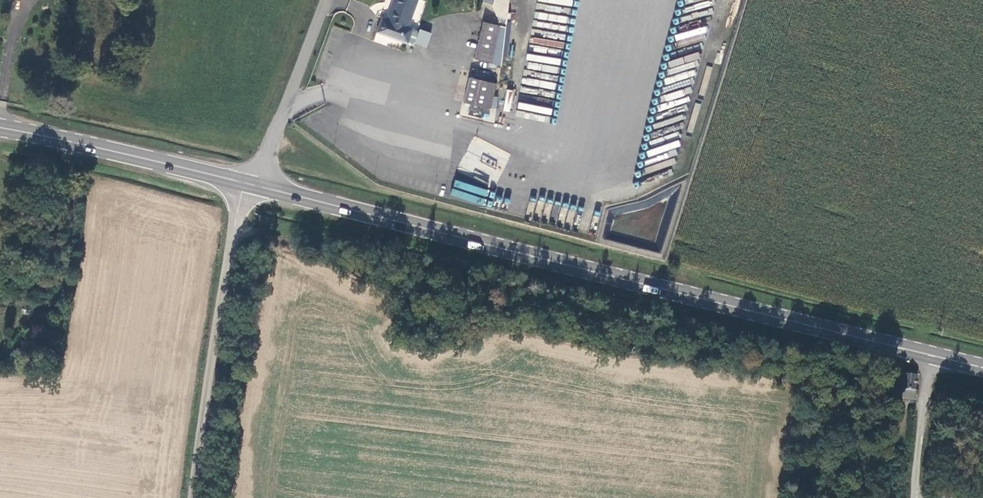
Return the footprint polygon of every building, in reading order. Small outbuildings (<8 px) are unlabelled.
[(380,20),(374,35),(405,46),(409,47),(411,46),(415,35),(414,33),(405,30),(416,1),(413,0),(393,0),(385,22),(380,20)] [(478,25),(471,62),(492,66),(498,29),(478,25)] [(467,82),(463,106),(490,111),(495,87),(467,82)] [(511,112),(513,90),(506,89),(504,111),(511,112)] [(915,400),(917,381),(898,376),(897,390),(903,391),(902,399),(915,400)]
